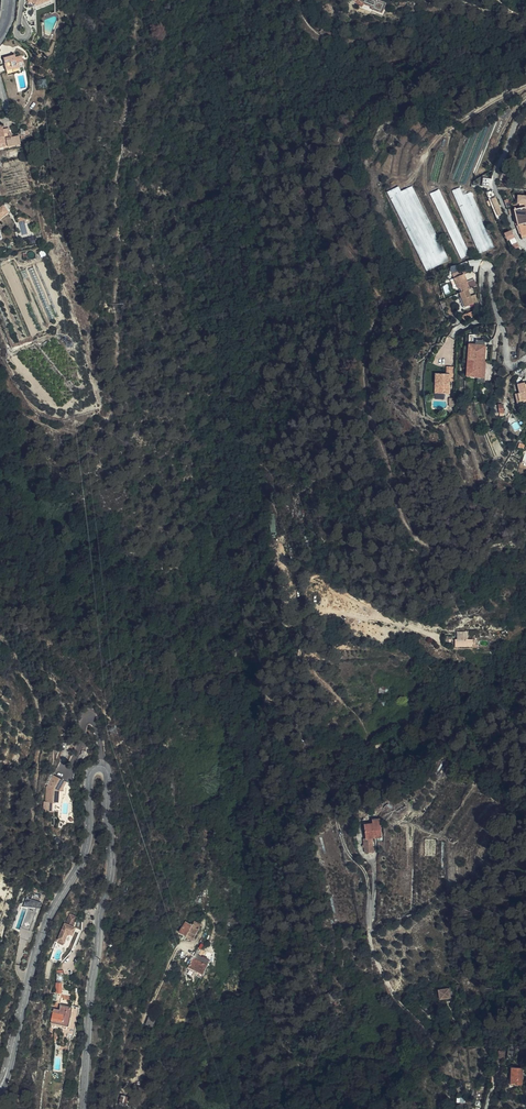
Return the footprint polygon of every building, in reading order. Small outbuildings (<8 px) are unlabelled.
[(29,3),(32,2),(34,6),(35,10),(43,7),(41,3),(49,0),(27,0),(29,3)] [(25,63),(23,56),(17,58),(16,55),(4,59),(8,72),(20,68),(19,65),(25,63)] [(9,148),(23,145),(22,137),(16,138),(9,129),(4,130),(3,126),(0,127),(0,149),(2,149),(1,145),(6,144),(5,136),(9,135),(11,139),(7,139),(9,148)] [(449,261),(412,188),(401,193),(399,188),(388,194),(426,272),(449,261)] [(495,248),(471,193),(463,196),(460,189),(453,192),(480,255),(495,248)] [(471,256),(439,191),(431,195),(462,260),(471,256)] [(498,213),(502,211),(497,198),(492,200),(498,213)] [(2,218),(9,212),(4,205),(0,208),(0,218),(2,218)] [(518,227),(523,225),(525,232),(525,237),(525,208),(515,211),(518,227)] [(512,230),(505,233),(507,240),(515,238),(512,230)] [(474,271),(479,271),(480,260),(470,259),(469,266),(475,266),(474,271)] [(454,277),(462,275),(459,264),(451,267),(454,277)] [(56,319),(34,267),(30,269),(51,321),(56,319)] [(471,289),(468,282),(465,275),(456,279),(460,289),(462,293),(460,294),(461,298),(466,308),(474,305),(469,291),(471,289)] [(471,345),(472,380),(481,380),(481,385),(490,385),(490,378),(488,379),(489,363),(487,363),(487,347),(486,347),(486,345),(478,345),(471,345)] [(436,378),(436,389),(440,389),(440,398),(450,397),(449,384),(454,383),(453,368),(446,369),(447,377),(436,378)] [(87,377),(82,370),(79,373),(84,379),(87,377)] [(457,646),(473,645),(473,639),(468,639),(468,631),(457,631),(457,646)] [(62,790),(65,784),(54,779),(49,790),(50,806),(61,806),(60,797),(58,797),(58,793),(60,794),(63,795),(65,792),(64,791),(62,790)] [(372,839),(375,839),(375,836),(383,835),(380,819),(372,819),(372,823),(363,825),(365,838),(364,839),(365,853),(374,852),(372,839)] [(443,889),(443,840),(423,840),(424,897),(443,889)] [(26,897),(23,907),(27,909),(19,934),(21,934),(20,937),(30,940),(41,901),(26,897)] [(63,924),(56,941),(63,944),(66,936),(68,935),(71,937),(74,929),(71,928),(76,918),(69,915),(64,925),(63,924)] [(193,941),(201,924),(194,921),(192,924),(191,924),(191,925),(185,922),(179,933),(186,936),(185,937),(193,941)] [(194,957),(207,963),(209,959),(197,953),(194,957)] [(203,973),(207,963),(194,957),(190,955),(186,965),(203,973)] [(338,997),(334,992),(328,996),(332,1002),(338,997)] [(449,1007),(449,997),(438,997),(438,1007),(449,1007)] [(72,1037),(78,1007),(71,1006),(68,1005),(59,1003),(58,1008),(51,1007),(49,1022),(60,1024),(59,1029),(63,1029),(64,1024),(67,1025),(65,1035),(72,1037)] [(152,1027),(155,1020),(148,1017),(145,1024),(152,1027)] [(521,1084),(522,1070),(519,1067),(518,1068),(511,1067),(510,1083),(517,1083),(517,1084),(521,1084)] [(137,1096),(141,1087),(134,1084),(130,1092),(137,1096)] [(125,1107),(127,1097),(121,1096),(118,1105),(125,1107)]
